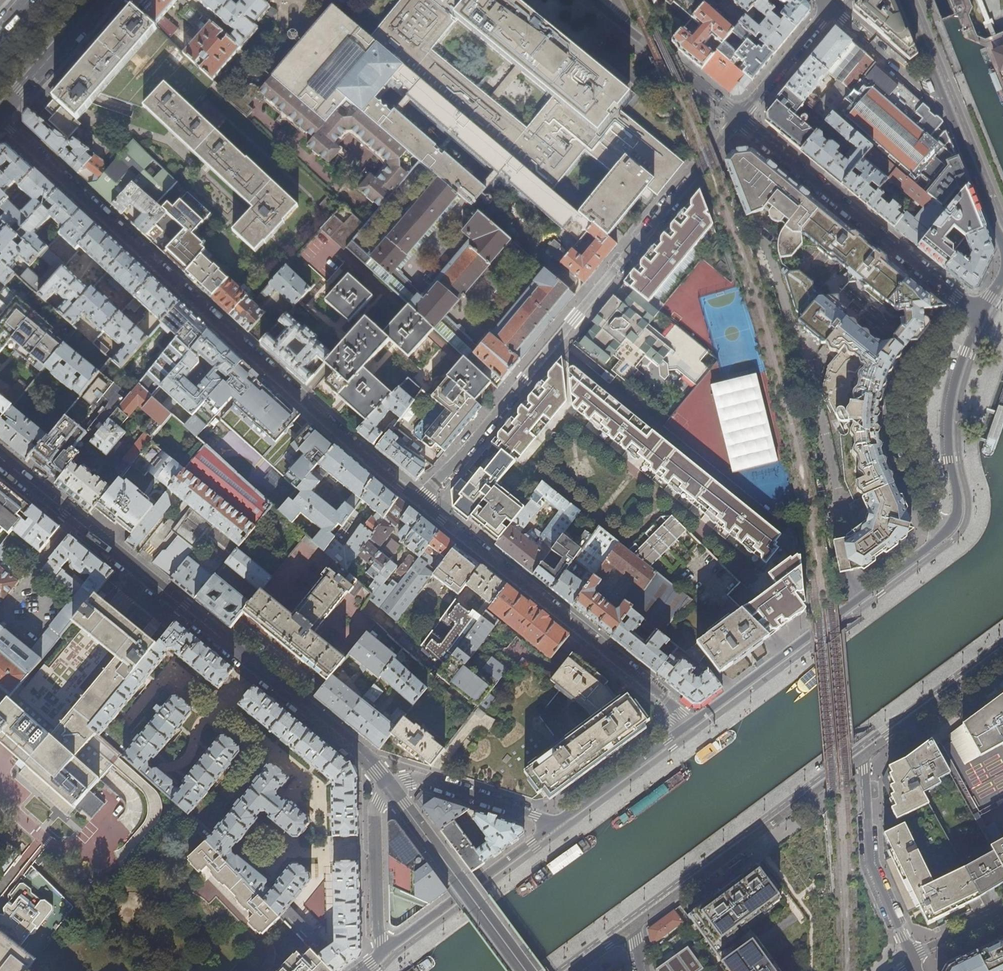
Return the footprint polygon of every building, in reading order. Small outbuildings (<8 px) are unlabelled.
[(125,1),(128,4),(132,7),(166,36),(168,39),(177,29),(163,16),(177,0),(126,0),(125,1)] [(204,5),(204,7),(208,11),(210,10),(223,22),(223,23),(227,27),(230,27),(235,32),(228,40),(240,50),(258,28),(254,25),(269,8),(260,0),(242,0),(237,6),(229,0),(198,0),(204,5)] [(348,0),(325,0),(324,1),(324,2),(323,4),(328,9),(331,5),(339,11),(348,0)] [(434,0),(399,0),(369,37),(551,191),(584,151),(597,135),(552,97),(526,127),(431,49),(456,17),(454,16),(434,0)] [(467,0),(434,0),(454,16),(467,0)] [(629,95),(583,58),(558,37),(513,0),(467,0),(454,16),(456,17),(552,97),(597,135),(618,110),(629,95)] [(666,1),(689,21),(691,19),(704,4),(707,0),(666,0),(666,1)] [(747,14),(753,7),(758,0),(731,0),(747,14)] [(758,0),(753,7),(767,19),(758,28),(745,16),(738,24),(756,39),(759,42),(774,55),(784,42),(796,28),(783,18),(780,21),(774,16),(777,12),(767,3),(763,0),(758,0)] [(778,1),(783,4),(785,5),(786,3),(789,5),(780,15),(783,18),(796,28),(809,12),(808,4),(803,0),(778,0),(778,1)] [(854,4),(854,12),(861,18),(897,49),(909,59),(915,55),(893,0),(857,0),(854,4)] [(120,22),(132,7),(128,4),(49,96),(53,99),(67,83),(92,54),(120,22)] [(179,14),(194,27),(201,19),(203,21),(205,19),(188,4),(179,14)] [(704,4),(691,19),(700,27),(692,37),(682,29),(671,43),(676,47),(678,51),(683,55),(701,69),(713,55),(702,46),(711,37),(721,45),(723,42),(732,32),(733,30),(704,4)] [(331,5),(271,77),(325,123),(346,99),(419,162),(438,178),(458,195),(460,199),(468,206),(483,186),(392,107),(389,111),(373,96),(391,75),(406,90),(403,93),(562,228),(578,241),(586,232),(591,225),(577,213),(551,191),(369,37),(331,5)] [(166,36),(132,7),(120,22),(92,54),(67,83),(53,99),(77,121),(101,93),(142,109),(143,107),(253,209),(232,231),(255,252),(264,242),(265,243),(285,223),(284,222),(298,206),(247,159),(246,159),(191,108),(208,89),(221,99),(226,93),(219,86),(212,80),(184,54),(170,41),(168,39),(166,36)] [(242,58),(246,55),(240,50),(228,40),(210,24),(184,54),(212,80),(236,53),(242,58)] [(738,24),(733,30),(732,32),(744,43),(736,53),(723,42),(721,45),(717,50),(734,65),(739,60),(742,62),(737,68),(752,81),(763,68),(774,55),(759,42),(754,47),(751,45),(756,39),(738,24)] [(842,35),(835,28),(820,46),(810,58),(827,73),(837,81),(850,92),(875,63),(842,35)] [(1000,74),(1002,73),(1002,48),(992,52),(1000,74)] [(717,50),(713,55),(701,69),(717,83),(731,94),(742,93),(746,87),(752,81),(737,68),(734,65),(717,50)] [(823,83),(820,81),(827,73),(810,58),(797,73),(785,88),(807,106),(815,96),(814,94),(815,93),(812,90),(817,85),(820,87),(823,83)] [(253,71),(258,65),(251,59),(246,65),(253,71)] [(928,110),(875,63),(850,92),(831,114),(872,148),(945,210),(967,185),(962,174),(956,157),(955,153),(952,147),(949,137),(948,138),(945,131),(942,131),(937,127),(942,123),(941,121),(928,110)] [(325,123),(271,77),(258,65),(253,71),(248,77),(294,116),(295,115),(297,117),(294,120),(312,136),(315,136),(292,159),(352,214),(365,226),(419,162),(346,99),(336,110),(399,163),(387,177),(372,164),(378,157),(331,116),(325,123)] [(286,128),(258,101),(253,104),(233,86),(231,88),(224,81),(219,86),(226,93),(229,95),(225,99),(273,142),(286,128)] [(831,114),(850,92),(837,81),(812,111),(825,121),(831,114)] [(807,106),(785,88),(774,100),(763,114),(764,121),(782,136),(800,151),(817,131),(824,122),(825,121),(812,111),(807,106)] [(77,121),(53,99),(48,104),(45,109),(53,116),(49,121),(68,139),(81,124),(77,121)] [(69,145),(71,143),(54,130),(51,133),(46,128),(49,125),(37,116),(29,110),(25,114),(24,116),(24,123),(44,142),(59,156),(65,149),(69,145)] [(597,135),(584,151),(611,173),(618,164),(648,188),(657,196),(671,178),(683,163),(668,151),(618,110),(597,135)] [(872,148),(831,114),(825,121),(824,122),(852,146),(845,154),(846,156),(843,160),(835,153),(838,149),(831,143),(827,143),(826,144),(821,139),(821,138),(821,135),(817,131),(800,151),(811,160),(831,176),(841,185),(872,148)] [(74,139),(71,143),(69,145),(72,148),(69,151),(65,149),(59,156),(76,172),(88,183),(98,181),(104,172),(102,161),(94,155),(90,160),(89,158),(88,157),(88,156),(87,156),(86,155),(85,155),(89,150),(74,139)] [(177,182),(133,140),(104,172),(98,181),(88,183),(112,205),(133,183),(147,196),(148,196),(156,204),(177,182)] [(8,143),(1,143),(0,144),(0,173),(5,177),(0,182),(0,189),(10,199),(13,195),(8,190),(15,182),(21,187),(37,169),(22,155),(8,143)] [(945,210),(872,148),(841,185),(852,194),(866,205),(878,191),(882,195),(889,201),(905,214),(893,227),(905,237),(916,246),(946,212),(945,210)] [(772,166),(752,150),(732,152),(728,156),(724,161),(746,218),(763,211),(766,206),(771,211),(768,215),(768,217),(769,219),(770,222),(771,223),(773,224),(776,225),(777,225),(779,225),(780,224),(783,221),(788,225),(782,231),(780,235),(777,241),(777,243),(777,249),(777,253),(778,259),(790,257),(801,244),(801,240),(800,232),(821,206),(814,201),(772,166)] [(648,188),(618,164),(611,173),(577,213),(591,225),(592,224),(607,236),(622,218),(648,188)] [(37,169),(21,187),(20,188),(33,200),(22,212),(9,200),(2,208),(0,210),(0,220),(6,225),(17,235),(59,190),(48,180),(37,169)] [(458,195),(438,178),(370,257),(352,241),(346,247),(410,307),(434,329),(439,322),(446,315),(506,244),(540,274),(506,315),(473,354),(502,381),(513,369),(515,366),(519,361),(541,334),(574,295),(535,262),(477,212),(462,230),(471,238),(421,297),(398,274),(394,279),(389,275),(458,195)] [(147,196),(133,183),(112,205),(122,214),(125,211),(126,212),(131,207),(129,206),(133,201),(151,216),(145,221),(141,217),(133,225),(145,236),(167,214),(156,204),(148,196),(147,196)] [(974,203),(967,185),(945,210),(946,212),(916,246),(929,256),(943,268),(956,253),(953,251),(964,237),(985,229),(983,224),(974,203)] [(2,208),(9,200),(10,199),(0,189),(0,207),(2,208)] [(82,211),(59,190),(17,235),(19,237),(24,242),(39,255),(47,247),(34,234),(50,217),(64,229),(82,211)] [(649,303),(713,226),(708,215),(699,191),(686,207),(633,271),(623,283),(649,303)] [(905,214),(889,201),(885,205),(879,200),(882,195),(878,191),(866,205),(879,216),(893,227),(905,214)] [(320,204),(325,209),(332,200),(327,196),(320,204)] [(449,212),(464,225),(475,212),(468,206),(459,199),(449,212)] [(855,234),(821,206),(800,232),(801,240),(802,236),(805,235),(817,245),(818,249),(831,260),(838,259),(845,264),(844,266),(848,269),(848,273),(864,286),(868,286),(891,305),(895,305),(898,307),(906,297),(922,312),(922,310),(944,308),(944,307),(929,295),(904,275),(880,255),(855,234)] [(75,249),(98,227),(89,218),(82,211),(64,229),(59,234),(75,249)] [(185,230),(167,214),(145,236),(163,253),(185,230)] [(352,241),(365,226),(352,214),(343,223),(334,214),(320,229),(343,250),(346,247),(352,241)] [(591,225),(586,232),(596,241),(581,259),(571,249),(560,262),(584,283),(593,272),(616,244),(607,236),(592,224),(591,225)] [(3,256),(0,259),(0,262),(9,270),(20,258),(29,267),(39,255),(24,242),(19,248),(14,243),(19,237),(17,235),(6,225),(0,233),(0,254),(3,256)] [(110,238),(98,227),(75,249),(77,251),(78,251),(81,248),(107,272),(126,253),(110,238)] [(994,252),(985,229),(964,237),(953,251),(956,253),(943,268),(969,290),(977,288),(987,267),(994,252)] [(304,252),(313,258),(322,245),(313,239),(304,252)] [(554,258),(560,262),(571,249),(563,243),(560,246),(552,240),(550,243),(548,241),(546,244),(547,245),(545,248),(556,256),(554,258)] [(64,266),(69,260),(50,243),(47,247),(39,255),(29,267),(19,279),(38,296),(64,266)] [(228,279),(209,260),(216,252),(210,246),(185,274),(203,290),(211,298),(228,280),(228,279)] [(74,261),(79,256),(76,252),(71,258),(74,261)] [(135,298),(153,278),(137,263),(126,253),(107,272),(113,278),(109,282),(117,290),(121,285),(135,298)] [(720,271),(725,266),(719,261),(715,267),(720,271)] [(14,275),(9,270),(0,262),(0,293),(14,275)] [(90,290),(64,266),(38,296),(44,302),(54,291),(65,301),(56,312),(63,319),(74,307),(70,304),(75,299),(79,303),(90,290)] [(294,307),(295,305),(297,302),(310,288),(287,266),(258,297),(262,301),(274,288),(294,307)] [(839,312),(839,305),(829,297),(824,297),(820,294),(818,296),(812,291),(811,284),(797,273),(788,274),(785,278),(797,313),(804,319),(800,324),(824,343),(845,318),(839,312)] [(72,326),(63,319),(56,312),(45,302),(44,302),(38,296),(19,279),(14,275),(0,293),(0,348),(2,350),(8,344),(30,362),(6,392),(17,401),(45,368),(64,345),(76,330),(72,326)] [(324,301),(348,323),(372,297),(348,275),(324,301)] [(120,369),(180,303),(167,291),(153,278),(135,298),(126,307),(128,309),(130,308),(134,312),(142,304),(148,310),(143,314),(145,316),(136,326),(121,313),(103,332),(118,345),(119,345),(120,345),(121,345),(122,343),(125,346),(120,352),(111,361),(120,369)] [(244,294),(228,280),(211,298),(220,306),(229,315),(248,294),(250,292),(248,289),(244,294)] [(649,303),(623,283),(622,284),(631,292),(647,305),(649,303)] [(121,313),(110,303),(111,302),(103,295),(103,296),(93,287),(90,290),(79,303),(74,307),(63,319),(72,326),(79,320),(79,317),(84,311),(87,313),(86,315),(86,316),(87,318),(102,332),(103,332),(121,313)] [(661,337),(647,326),(657,314),(647,305),(631,292),(621,305),(612,297),(591,322),(594,326),(585,337),(583,336),(582,337),(581,337),(580,338),(580,339),(581,341),(581,342),(579,344),(604,365),(612,356),(618,361),(611,370),(630,387),(641,375),(634,369),(644,357),(657,367),(658,378),(663,382),(667,378),(667,373),(676,371),(682,377),(679,380),(692,391),(709,371),(699,363),(707,354),(671,325),(661,337)] [(254,300),(248,294),(229,315),(238,323),(248,332),(264,313),(252,302),(254,300)] [(928,320),(927,319),(926,319),(923,319),(922,312),(906,297),(898,307),(899,313),(904,312),(906,322),(906,324),(907,325),(906,326),(905,327),(904,328),(900,328),(899,330),(912,341),(916,341),(922,334),(929,326),(929,322),(928,320)] [(136,383),(195,317),(180,303),(120,369),(136,383)] [(298,309),(295,305),(294,307),(290,311),(293,314),(298,309)] [(434,329),(410,307),(384,335),(365,318),(343,343),(342,343),(339,346),(335,351),(335,350),(332,354),(324,363),(334,373),(326,382),(368,420),(393,395),(364,369),(389,340),(408,357),(434,329)] [(466,330),(461,325),(457,326),(446,315),(439,322),(473,354),(506,315),(502,313),(476,345),(473,342),(474,341),(466,334),(466,330)] [(324,363),(332,354),(316,340),(318,338),(306,327),(304,329),(287,314),(260,343),(282,363),(306,385),(314,376),(306,369),(316,357),(324,363)] [(903,350),(909,341),(912,341),(899,330),(893,338),(893,341),(882,342),(848,314),(847,316),(880,343),(894,342),(903,350)] [(893,366),(896,362),(896,360),(898,357),(899,356),(899,354),(903,350),(894,342),(880,343),(847,316),(845,318),(824,343),(827,346),(829,350),(831,351),(835,352),(837,354),(827,366),(821,393),(828,395),(829,400),(828,400),(837,418),(847,414),(848,417),(848,420),(852,420),(852,424),(849,429),(849,431),(852,437),(854,443),(852,449),(853,452),(856,457),(858,463),(857,469),(858,471),(863,476),(864,479),(856,482),(857,484),(856,489),(858,492),(861,495),(862,498),(893,485),(891,481),(891,478),(889,475),(888,472),(889,470),(887,465),(885,464),(883,458),(883,457),(884,456),(883,449),(881,449),(879,440),(880,439),(879,433),(878,432),(878,428),(877,426),(876,426),(876,421),(881,420),(881,414),(882,408),(877,406),(877,401),(879,399),(880,394),(882,394),(883,388),(882,387),(885,380),(887,380),(889,374),(888,373),(891,367),(893,366)] [(209,330),(152,398),(163,407),(167,403),(163,400),(168,394),(192,415),(223,382),(218,377),(218,376),(221,375),(221,373),(227,378),(242,361),(223,343),(209,330)] [(108,350),(96,339),(91,344),(103,355),(108,350)] [(335,351),(339,346),(335,343),(330,348),(334,352),(335,350),(335,351)] [(98,373),(64,345),(45,368),(53,374),(52,375),(71,391),(72,390),(79,396),(81,394),(95,377),(98,373)] [(464,357),(446,378),(472,400),(481,391),(489,380),(464,357)] [(566,403),(562,359),(556,366),(523,405),(494,440),(491,444),(501,452),(514,462),(515,460),(518,462),(566,403)] [(189,419),(183,426),(195,436),(231,397),(235,401),(220,418),(298,489),(336,446),(320,432),(311,424),(306,431),(302,428),(296,435),(289,429),(301,415),(295,410),(275,392),(249,367),(242,361),(227,378),(223,382),(192,415),(189,419)] [(656,435),(584,377),(581,380),(575,374),(575,373),(575,371),(575,370),(575,369),(573,368),(571,368),(570,368),(568,369),(568,370),(567,371),(567,372),(568,374),(569,375),(570,376),(570,379),(568,379),(572,408),(635,459),(656,435)] [(104,377),(98,373),(95,377),(101,382),(104,377)] [(755,375),(710,386),(732,474),(776,464),(755,375)] [(120,390),(104,377),(101,382),(95,377),(81,394),(83,397),(81,399),(89,405),(93,401),(98,394),(101,397),(109,404),(84,435),(82,434),(62,460),(60,462),(67,468),(69,466),(71,467),(73,464),(90,442),(124,401),(117,395),(120,390)] [(446,378),(435,391),(430,397),(436,402),(414,428),(413,431),(414,433),(414,436),(416,438),(421,442),(426,436),(429,439),(424,444),(429,448),(434,443),(445,451),(464,428),(481,408),(472,400),(446,378)] [(411,391),(417,397),(422,391),(408,379),(405,382),(413,389),(411,391)] [(107,456),(126,433),(120,428),(139,406),(153,418),(143,430),(145,432),(116,468),(121,477),(122,475),(134,461),(150,441),(171,415),(164,409),(163,407),(152,398),(137,385),(128,397),(124,401),(90,442),(107,456)] [(430,397),(435,391),(431,387),(425,394),(430,398),(430,397)] [(399,388),(393,395),(368,420),(357,431),(367,440),(373,445),(382,434),(376,428),(384,417),(387,412),(390,410),(400,419),(414,401),(399,388)] [(128,397),(120,390),(117,395),(124,401),(128,397)] [(994,452),(1002,425),(1002,390),(983,448),(983,452),(985,455),(988,456),(991,455),(994,452)] [(96,404),(101,397),(98,394),(93,401),(96,404)] [(0,396),(0,422),(12,407),(13,407),(0,396)] [(189,419),(170,403),(164,409),(171,415),(183,426),(189,419)] [(12,407),(0,422),(0,440),(8,447),(26,462),(41,443),(47,436),(12,407)] [(395,418),(390,424),(394,426),(399,420),(395,418)] [(55,454),(75,429),(64,420),(51,436),(49,434),(47,436),(41,443),(43,445),(42,447),(53,457),(55,454)] [(308,421),(302,428),(306,431),(311,424),(308,421)] [(62,460),(82,434),(75,429),(55,454),(62,460)] [(411,477),(416,481),(420,476),(424,472),(424,465),(402,449),(405,447),(407,445),(400,439),(398,439),(389,431),(376,447),(375,448),(403,470),(411,477)] [(655,475),(675,451),(656,435),(635,459),(638,462),(641,459),(646,463),(643,466),(655,475)] [(185,469),(150,441),(134,461),(148,472),(152,468),(173,485),(185,469)] [(271,504),(205,445),(185,469),(173,485),(158,503),(131,535),(125,542),(133,549),(170,505),(167,494),(171,490),(191,506),(171,530),(178,536),(193,549),(201,538),(204,534),(211,540),(222,549),(231,555),(236,548),(271,504)] [(365,471),(336,446),(298,489),(294,493),(298,497),(294,502),(289,499),(279,511),(292,523),(301,513),(321,530),(312,541),(323,551),(333,538),(334,537),(330,533),(337,524),(341,527),(348,518),(354,510),(361,500),(367,492),(365,491),(375,479),(365,471)] [(780,537),(675,451),(655,475),(766,565),(778,550),(775,547),(777,545),(775,543),(780,537)] [(496,487),(515,463),(514,462),(501,452),(484,473),(480,470),(467,485),(460,479),(451,491),(452,507),(460,513),(469,520),(496,487)] [(111,489),(96,476),(94,478),(90,474),(91,472),(84,467),(82,467),(80,470),(73,464),(71,467),(55,485),(72,499),(90,514),(95,508),(97,506),(111,489)] [(158,503),(152,498),(153,496),(130,477),(128,479),(122,475),(121,477),(111,489),(97,506),(117,523),(123,528),(131,535),(158,503)] [(9,535),(13,530),(33,506),(9,487),(0,479),(0,527),(9,535)] [(357,556),(398,498),(387,489),(375,479),(365,491),(367,492),(361,500),(370,506),(370,507),(375,512),(372,516),(371,515),(363,526),(361,524),(343,548),(333,538),(323,551),(336,562),(346,572),(357,556)] [(542,483),(529,500),(530,501),(524,509),(498,542),(495,545),(511,558),(533,575),(543,562),(552,550),(562,536),(579,512),(542,483)] [(909,524),(893,485),(862,498),(852,502),(855,509),(846,512),(842,519),(841,520),(840,523),(840,526),(840,529),(840,531),(842,539),(838,540),(834,541),(841,573),(845,572),(862,569),(906,536),(909,524)] [(498,542),(524,509),(496,487),(469,520),(482,530),(498,542)] [(392,534),(399,525),(402,527),(398,531),(398,535),(400,539),(398,542),(401,544),(402,543),(422,517),(409,507),(398,498),(357,556),(371,566),(366,573),(374,579),(390,558),(383,552),(382,550),(379,552),(392,534)] [(40,551),(60,527),(47,517),(33,506),(13,530),(39,552),(40,551)] [(117,523),(97,506),(95,508),(116,525),(117,523)] [(351,520),(357,512),(354,510),(348,518),(351,520)] [(649,568),(686,530),(671,516),(662,516),(660,518),(665,523),(658,531),(653,525),(644,534),(650,539),(639,549),(634,544),(627,550),(649,568)] [(418,557),(438,531),(429,523),(422,517),(402,543),(418,557)] [(160,525),(141,547),(147,552),(166,530),(160,525)] [(603,564),(618,544),(619,543),(599,527),(592,537),(552,591),(561,598),(572,607),(594,576),(588,571),(588,570),(579,564),(588,553),(603,564)] [(396,622),(432,575),(454,547),(455,544),(446,537),(438,531),(418,557),(417,559),(380,608),(381,609),(396,622)] [(552,591),(592,537),(584,532),(579,540),(576,538),(572,543),(562,536),(552,550),(564,560),(555,572),(543,562),(533,575),(542,583),(552,591)] [(211,540),(204,534),(201,538),(208,544),(211,540)] [(91,553),(70,536),(50,560),(60,568),(68,558),(72,561),(69,564),(70,568),(73,570),(74,569),(81,574),(81,573),(87,572),(91,576),(85,584),(82,580),(74,573),(71,577),(94,595),(95,594),(114,572),(91,553)] [(187,556),(193,549),(178,536),(165,551),(161,551),(160,553),(178,568),(187,556)] [(393,555),(401,544),(393,539),(383,552),(390,558),(393,555)] [(16,581),(13,578),(22,567),(1,549),(2,544),(0,546),(0,601),(16,581)] [(466,585),(479,567),(468,558),(454,547),(432,575),(458,596),(466,585)] [(272,577),(236,548),(231,555),(227,560),(223,565),(227,565),(260,592),(260,591),(272,577)] [(231,555),(222,549),(219,553),(227,560),(231,555)] [(178,568),(160,553),(151,563),(170,578),(178,568)] [(384,583),(398,564),(390,558),(374,579),(366,589),(371,594),(369,598),(380,608),(417,559),(409,553),(396,571),(402,577),(398,582),(393,578),(388,585),(384,583)] [(213,577),(187,556),(178,568),(170,578),(176,584),(195,600),(213,577)] [(800,609),(799,606),(799,604),(799,601),(795,596),(797,594),(799,595),(800,595),(801,595),(802,594),(802,591),(802,589),(801,588),(800,587),(799,587),(798,587),(797,588),(795,587),(801,583),(798,579),(800,577),(798,574),(801,574),(800,559),(797,559),(797,558),(790,563),(789,561),(768,577),(775,588),(774,589),(778,595),(770,601),(766,595),(751,606),(742,610),(751,619),(758,614),(762,621),(757,625),(769,637),(773,634),(780,628),(776,623),(781,619),(783,620),(784,621),(786,621),(788,621),(790,621),(793,619),(789,614),(791,612),(794,610),(797,614),(799,612),(800,609)] [(71,577),(60,568),(50,560),(42,568),(75,596),(31,651),(0,626),(0,649),(4,652),(29,674),(72,622),(94,595),(71,577)] [(313,634),(347,593),(348,594),(350,592),(355,595),(362,586),(346,572),(336,562),(291,616),(260,591),(260,592),(251,603),(240,617),(259,632),(304,668),(325,684),(344,660),(313,634)] [(494,576),(481,565),(479,567),(466,585),(479,596),(477,598),(480,600),(481,598),(486,601),(476,612),(468,605),(468,606),(481,617),(488,608),(490,609),(507,586),(494,576)] [(251,603),(215,574),(213,577),(195,600),(204,607),(230,628),(240,617),(251,603)] [(603,583),(594,576),(572,607),(590,621),(611,637),(631,610),(623,604),(616,614),(593,597),(603,583)] [(539,611),(507,586),(490,609),(488,608),(527,639),(524,642),(539,654),(551,659),(570,636),(539,611)] [(26,766),(18,774),(67,817),(74,809),(76,808),(75,807),(89,791),(120,755),(89,728),(158,644),(95,594),(94,595),(72,622),(117,658),(64,723),(21,684),(29,674),(4,652),(0,649),(0,744),(26,766)] [(434,678),(481,617),(468,606),(468,605),(458,597),(428,636),(444,649),(434,662),(419,649),(422,645),(405,630),(400,635),(392,628),(387,634),(434,678)] [(381,609),(380,608),(369,598),(361,610),(372,620),(381,609)] [(659,652),(664,645),(666,646),(670,641),(631,610),(611,637),(644,664),(656,674),(665,663),(668,659),(659,652)] [(766,639),(769,637),(757,625),(751,619),(742,610),(685,653),(699,663),(706,656),(719,674),(747,653),(766,639)] [(507,670),(487,654),(502,633),(495,627),(499,621),(486,611),(481,617),(434,678),(432,681),(473,713),(477,707),(485,713),(511,681),(503,675),(507,670)] [(158,644),(89,728),(120,755),(145,777),(178,806),(200,826),(196,831),(207,842),(281,918),(311,950),(332,970),(340,970),(345,967),(360,956),(358,862),(351,862),(349,859),(344,859),(342,862),(334,862),(336,942),(330,947),(289,906),(311,879),(310,875),(297,864),(292,864),(276,883),(277,884),(273,889),(267,884),(268,883),(238,857),(237,858),(232,854),(231,849),(237,843),(238,844),(257,819),(256,818),(260,812),(265,811),(270,815),(269,817),(293,838),(298,838),(309,824),(308,818),(284,799),(282,801),(278,797),(278,791),(281,787),(282,787),(289,779),(270,763),(263,771),(264,773),(227,817),(202,797),(239,753),(239,747),(225,736),(220,737),(183,782),(185,784),(180,789),(148,762),(152,757),(154,758),(191,713),(191,708),(177,697),(172,698),(139,737),(115,717),(166,655),(165,654),(168,650),(173,649),(177,653),(176,654),(219,688),(224,682),(224,683),(227,683),(230,679),(229,675),(234,670),(214,653),(176,622),(158,644)] [(396,657),(366,633),(344,660),(325,684),(315,697),(326,707),(344,721),(374,684),(376,682),(366,674),(357,685),(356,684),(353,688),(359,693),(357,696),(337,680),(339,677),(341,679),(356,660),(378,678),(380,677),(394,659),(396,657)] [(477,707),(473,713),(445,749),(440,755),(448,761),(445,771),(532,799),(546,789),(552,796),(572,781),(624,742),(638,731),(637,730),(647,723),(634,704),(627,696),(619,702),(617,704),(603,687),(605,685),(607,682),(601,677),(572,654),(561,668),(560,669),(558,671),(556,671),(553,672),(549,672),(548,672),(545,671),(527,662),(511,681),(485,713),(477,707)] [(722,687),(714,677),(709,670),(698,678),(696,678),(692,674),(695,670),(682,659),(679,663),(671,657),(665,663),(675,670),(666,682),(676,690),(683,696),(693,703),(700,704),(707,699),(722,687)] [(426,688),(394,659),(380,677),(412,706),(426,688)] [(675,670),(665,663),(656,674),(662,679),(666,682),(675,670)] [(390,735),(404,717),(406,715),(398,708),(391,717),(384,712),(381,716),(367,705),(370,701),(373,703),(382,691),(374,684),(344,721),(356,731),(378,749),(390,735)] [(619,702),(605,685),(603,687),(617,704),(619,702)] [(355,769),(355,768),(347,762),(297,721),(274,703),(254,686),(239,705),(330,780),(333,785),(333,787),(332,789),(333,837),(347,836),(347,839),(353,839),(353,844),(358,844),(356,771),(355,769)] [(988,705),(962,724),(980,756),(1002,743),(1002,745),(1002,694),(988,705)] [(650,721),(636,703),(634,704),(647,723),(650,721)] [(445,749),(434,740),(435,738),(417,724),(415,726),(404,717),(390,735),(401,743),(399,746),(417,760),(420,758),(430,766),(440,755),(445,749)] [(980,756),(962,724),(946,736),(963,765),(980,756)] [(933,742),(931,739),(904,759),(923,793),(941,784),(938,779),(950,773),(933,742)] [(923,793),(904,759),(890,766),(883,780),(894,806),(884,811),(892,829),(884,833),(891,849),(888,851),(890,857),(885,860),(907,911),(918,906),(926,922),(979,896),(964,868),(923,793)] [(178,806),(145,777),(140,783),(156,798),(146,809),(152,814),(137,831),(148,840),(178,806)] [(104,804),(89,791),(75,807),(76,808),(74,809),(79,814),(82,811),(92,819),(104,804)] [(491,858),(518,839),(524,834),(523,827),(422,795),(418,801),(452,846),(472,873),(491,858)] [(393,820),(386,822),(390,926),(396,929),(422,909),(447,890),(430,868),(393,820)] [(996,822),(984,828),(992,842),(1002,835),(1002,833),(996,822)] [(990,847),(994,852),(1002,869),(1002,839),(990,847)] [(281,918),(207,842),(189,859),(205,875),(210,870),(253,915),(248,920),(263,936),(281,918)] [(994,852),(964,868),(979,896),(980,896),(1002,883),(1002,869),(994,852)] [(687,916),(693,923),(727,970),(725,970),(775,970),(743,926),(781,898),(756,865),(693,911),(687,916)] [(36,958),(21,946),(30,934),(34,933),(53,909),(52,905),(47,900),(43,901),(32,892),(31,888),(24,883),(20,883),(8,899),(9,903),(3,910),(5,916),(4,916),(2,915),(1,914),(0,914),(0,970),(26,970),(36,958)] [(647,929),(651,945),(683,922),(673,910),(665,916),(647,929)] [(977,950),(987,970),(1000,970),(1002,970),(1002,937),(977,950)] [(656,969),(656,970),(699,970),(703,968),(686,946),(656,969)] [(311,950),(303,958),(299,954),(282,970),(332,970),(311,950)] [(977,950),(947,965),(943,970),(987,970),(977,950)]
